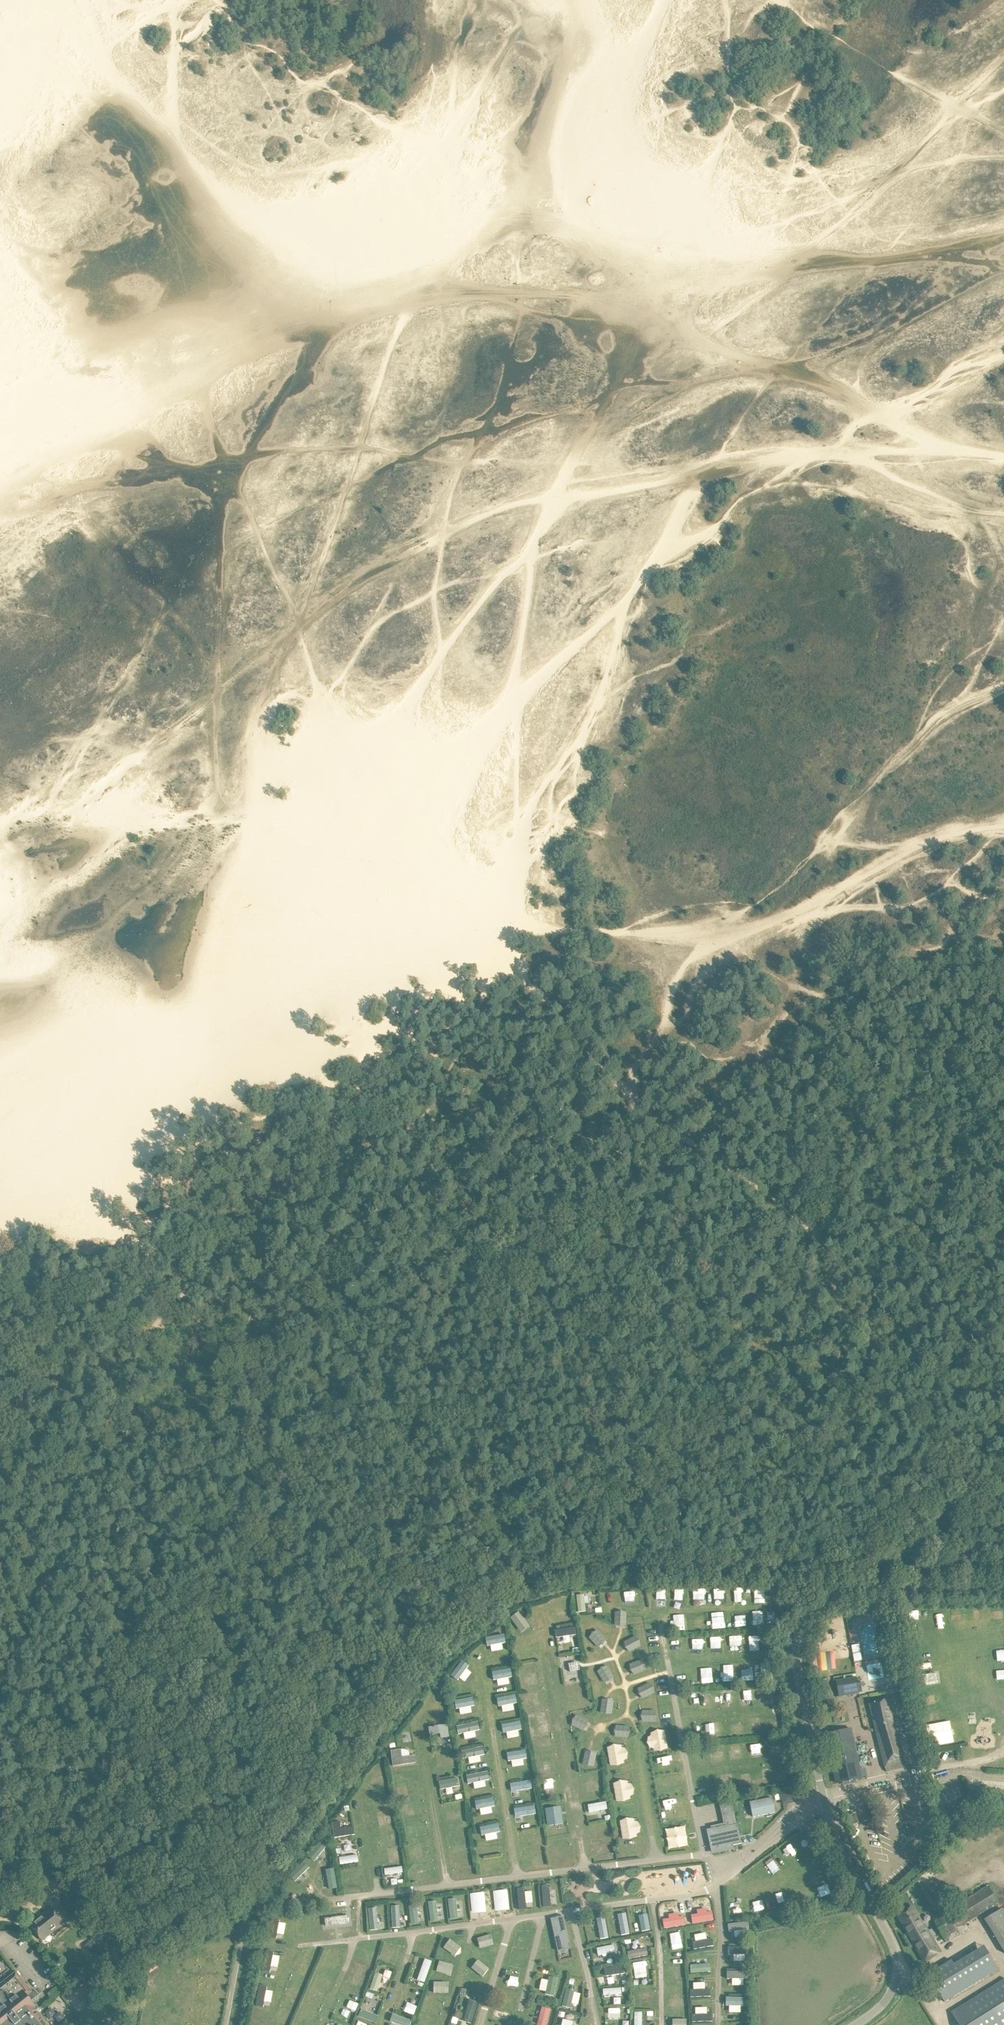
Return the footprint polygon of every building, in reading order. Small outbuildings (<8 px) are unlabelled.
[(723,1599),(723,1590),(714,1590),(714,1599),(723,1599)] [(585,1611),(585,1594),(577,1594),(577,1611),(585,1611)] [(752,1625),(763,1625),(762,1615),(752,1615),(752,1625)] [(514,1636),(534,1633),(533,1625),(512,1628),(514,1636)] [(557,1638),(576,1632),(574,1625),(555,1631),(557,1638)] [(506,1648),(503,1634),(485,1637),(488,1652),(506,1648)] [(733,1636),(733,1646),(743,1646),(743,1635),(733,1636)] [(757,1635),(749,1636),(749,1645),(758,1644),(757,1635)] [(536,1647),(518,1652),(520,1660),(538,1656),(536,1647)] [(578,1656),(560,1657),(560,1665),(578,1664),(578,1656)] [(452,1675),(465,1682),(473,1669),(460,1661),(452,1675)] [(610,1675),(609,1666),(591,1667),(591,1675),(610,1675)] [(494,1686),(512,1684),(510,1668),(492,1670),(494,1686)] [(728,1682),(728,1671),(717,1672),(717,1682),(728,1682)] [(703,1683),(714,1682),(713,1672),(702,1672),(703,1683)] [(523,1687),(535,1685),(533,1673),(521,1676),(523,1687)] [(938,1681),(937,1673),(914,1676),(915,1684),(938,1681)] [(836,1681),(839,1696),(859,1693),(856,1677),(836,1681)] [(516,1694),(497,1697),(498,1706),(502,1706),(503,1712),(514,1710),(513,1703),(517,1703),(516,1694)] [(456,1709),(460,1708),(460,1714),(472,1713),(471,1706),(475,1705),(474,1697),(454,1699),(456,1709)] [(886,1771),(905,1767),(900,1744),(898,1744),(887,1699),(869,1703),(886,1771)] [(591,1719),(590,1709),(570,1710),(570,1718),(579,1717),(579,1720),(591,1719)] [(529,1716),(530,1734),(538,1733),(536,1716),(529,1716)] [(458,1734),(464,1733),(465,1739),(476,1737),(475,1730),(480,1730),(478,1721),(456,1725),(458,1734)] [(521,1721),(501,1723),(503,1732),(506,1732),(507,1738),(519,1736),(518,1729),(522,1729),(521,1721)] [(951,1721),(927,1724),(929,1745),(953,1743),(951,1721)] [(448,1723),(429,1726),(431,1740),(450,1737),(448,1723)] [(826,1734),(831,1757),(837,1783),(861,1777),(851,1728),(826,1734)] [(648,1730),(649,1751),(667,1750),(666,1729),(648,1730)] [(608,1746),(609,1765),(627,1764),(626,1745),(608,1746)] [(480,1755),(485,1754),(484,1746),(463,1749),(464,1757),(469,1756),(470,1763),(481,1761),(480,1755)] [(392,1766),(416,1762),(415,1754),(409,1755),(408,1747),(390,1750),(392,1766)] [(509,1767),(524,1765),(523,1759),(527,1759),(526,1749),(507,1752),(509,1767)] [(434,1752),(434,1760),(454,1759),(454,1751),(434,1752)] [(657,1757),(658,1767),(668,1765),(667,1756),(657,1757)] [(540,1777),(558,1774),(556,1767),(539,1770),(540,1777)] [(486,1787),(485,1780),(490,1779),(489,1771),(466,1774),(468,1783),(474,1782),(474,1788),(486,1787)] [(600,1772),(592,1773),(594,1787),(588,1788),(589,1795),(596,1794),(597,1796),(604,1795),(600,1772)] [(672,1785),(670,1775),(657,1777),(658,1787),(672,1785)] [(439,1780),(439,1788),(459,1786),(458,1778),(439,1780)] [(613,1782),(616,1801),(633,1798),(630,1778),(613,1782)] [(510,1784),(512,1793),(533,1788),(531,1779),(510,1784)] [(790,1794),(782,1796),(784,1804),(792,1802),(790,1794)] [(770,1805),(776,1804),(774,1796),(747,1802),(749,1810),(763,1807),(764,1811),(771,1810),(770,1805)] [(474,1800),(476,1809),(480,1808),(481,1815),(492,1813),(491,1806),(495,1805),(493,1797),(474,1800)] [(665,1799),(666,1809),(677,1808),(676,1798),(665,1799)] [(709,1830),(713,1853),(734,1848),(733,1845),(741,1843),(737,1824),(731,1798),(719,1801),(720,1801),(725,1823),(721,1824),(722,1827),(709,1830)] [(589,1813),(608,1808),(606,1800),(587,1805),(589,1813)] [(444,1805),(446,1813),(464,1809),(463,1801),(444,1805)] [(515,1816),(536,1814),(535,1805),(514,1807),(515,1816)] [(545,1808),(547,1825),(563,1824),(561,1806),(545,1808)] [(404,1821),(425,1820),(424,1812),(404,1814),(404,1821)] [(354,1826),(341,1827),(340,1820),(332,1821),(333,1837),(354,1835),(354,1826)] [(481,1826),(484,1841),(500,1838),(497,1823),(481,1826)] [(450,1838),(467,1835),(465,1827),(448,1830),(450,1838)] [(321,1840),(307,1856),(314,1861),(327,1845),(321,1840)] [(597,1842),(598,1854),(611,1852),(610,1840),(597,1842)] [(392,1854),(392,1857),(400,1856),(399,1846),(380,1848),(381,1855),(392,1854)] [(357,1854),(339,1857),(340,1864),(358,1861),(357,1854)] [(552,1857),(552,1865),(571,1864),(570,1856),(552,1857)] [(805,1859),(808,1868),(816,1865),(812,1856),(805,1859)] [(289,1875),(295,1881),(309,1866),(303,1860),(289,1875)] [(402,1866),(384,1868),(385,1876),(395,1874),(395,1878),(391,1878),(391,1882),(404,1880),(402,1866)] [(476,1874),(475,1866),(454,1869),(455,1877),(476,1874)] [(335,1868),(326,1869),(327,1888),(336,1888),(335,1868)] [(362,1881),(344,1883),(345,1890),(363,1887),(362,1881)] [(542,1906),(551,1906),(550,1885),(542,1885),(542,1906)] [(988,1887),(934,1920),(947,1941),(967,1929),(965,1925),(998,1904),(988,1887)] [(527,1903),(532,1903),(532,1891),(525,1891),(525,1888),(517,1888),(518,1909),(527,1909),(527,1903)] [(493,1890),(494,1910),(509,1909),(508,1889),(493,1890)] [(782,1904),(791,1901),(787,1891),(779,1894),(782,1904)] [(471,1913),(485,1912),(484,1892),(470,1892),(471,1913)] [(447,1899),(450,1919),(459,1918),(456,1897),(447,1899)] [(430,1921),(439,1920),(436,1900),(427,1901),(430,1921)] [(761,1911),(767,1909),(764,1901),(759,1903),(761,1911)] [(408,1904),(410,1924),(419,1923),(417,1903),(408,1904)] [(391,1905),(392,1927),(400,1927),(399,1905),(391,1905)] [(897,1915),(924,1962),(942,1952),(925,1923),(923,1924),(912,1906),(897,1915)] [(51,1907),(42,1914),(42,1915),(30,1925),(42,1940),(52,1933),(51,1932),(64,1923),(51,1907)] [(377,1907),(369,1907),(370,1929),(378,1929),(377,1907)] [(697,1909),(697,1914),(691,1914),(692,1923),(714,1921),(712,1911),(707,1912),(706,1908),(697,1909)] [(985,1920),(1003,1951),(1003,1912),(1002,1909),(985,1920)] [(328,1913),(329,1933),(337,1933),(336,1912),(328,1913)] [(683,1915),(678,1916),(678,1912),(668,1914),(669,1917),(662,1919),(664,1928),(685,1925),(683,1915)] [(621,1934),(629,1933),(627,1913),(618,1914),(621,1934)] [(641,1931),(650,1929),(647,1913),(638,1914),(641,1931)] [(315,1919),(315,1915),(308,1915),(309,1932),(321,1932),(321,1919),(315,1919)] [(599,1938),(607,1937),(606,1917),(598,1917),(599,1938)] [(567,1946),(561,1919),(554,1920),(560,1948),(567,1946)] [(279,1922),(277,1933),(284,1934),(286,1923),(279,1922)] [(735,1937),(748,1936),(748,1922),(729,1922),(729,1932),(734,1931),(735,1937)] [(693,1934),(695,1948),(714,1945),(712,1938),(707,1938),(706,1932),(693,1934)] [(682,1934),(672,1934),(673,1951),(682,1951),(682,1934)] [(614,1944),(596,1948),(598,1956),(616,1952),(614,1944)] [(728,1954),(733,1954),(733,1961),(746,1961),(746,1947),(728,1946),(728,1954)] [(629,1958),(648,1955),(646,1947),(627,1950),(629,1958)] [(951,1959),(927,1974),(945,2002),(997,1969),(983,1947),(954,1965),(951,1959)] [(270,1971),(271,1966),(277,1967),(279,1955),(273,1954),(274,1951),(266,1950),(262,1970),(270,1971)] [(424,1982),(432,1961),(424,1958),(417,1979),(424,1982)] [(633,1962),(634,1974),(646,1972),(645,1961),(633,1962)] [(690,1964),(690,1972),(710,1971),(710,1963),(690,1964)] [(364,1989),(369,1972),(363,1970),(357,1987),(364,1989)] [(727,1970),(727,1978),(732,1978),(732,1985),(744,1985),(744,1970),(727,1970)] [(39,2008),(36,2004),(35,2005),(23,1991),(28,1987),(16,1972),(0,1984),(0,2024),(48,2024),(36,2010),(39,2008)] [(370,1988),(378,1991),(383,1974),(375,1972),(370,1988)] [(548,1975),(547,1979),(541,1978),(538,1992),(554,1995),(558,1977),(548,1975)] [(951,2012),(959,2024),(1003,2024),(1003,1979),(951,2012)] [(690,1989),(690,1997),(711,1996),(711,1988),(704,1988),(704,1981),(693,1982),(694,1989),(690,1989)] [(415,1995),(420,1997),(422,1989),(405,1984),(400,1997),(413,2001),(415,1995)] [(254,2005),(263,2007),(264,2001),(271,2002),(273,1989),(258,1985),(254,2005)] [(562,2006),(571,2008),(572,2003),(578,2005),(581,1992),(566,1988),(562,2006)] [(674,1995),(674,2004),(685,2004),(684,1994),(674,1995)] [(729,2012),(741,2012),(742,1997),(726,1996),(726,2005),(729,2005),(729,2012)] [(462,2021),(471,2024),(479,2003),(469,1999),(462,2021)] [(550,2008),(540,2006),(536,2024),(547,2024),(550,2008)] [(694,2023),(713,2022),(712,2013),(707,2013),(706,2006),(693,2007),(694,2023)] [(375,2024),(379,2016),(362,2008),(358,2016),(375,2024)] [(411,2020),(392,2013),(389,2021),(400,2024),(410,2024),(411,2020)]
